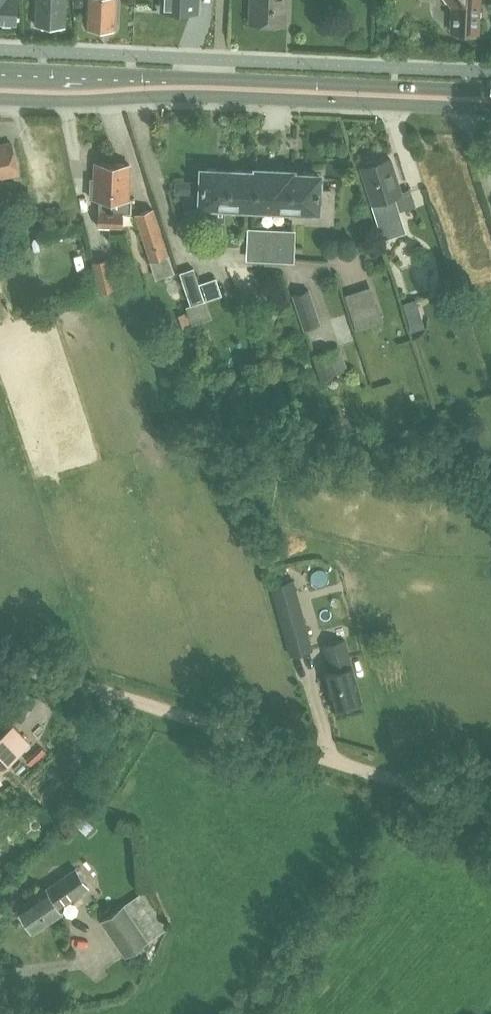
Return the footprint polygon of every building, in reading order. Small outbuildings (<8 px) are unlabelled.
[(17,23),(18,0),(0,0),(0,23),(17,23)] [(37,24),(65,25),(66,0),(37,0),(37,24)] [(87,26),(116,27),(117,0),(88,0),(87,26)] [(162,9),(197,11),(198,0),(163,0),(162,9)] [(251,23),(287,24),(288,0),(252,0),(251,23)] [(452,6),(451,32),(480,33),(481,0),(447,0),(452,6)] [(12,142),(0,144),(0,176),(18,172),(12,142)] [(392,158),(379,162),(378,160),(375,157),(366,160),(365,164),(366,166),(363,167),(374,203),(384,235),(403,230),(397,211),(416,204),(411,187),(402,190),(392,158)] [(130,198),(131,163),(95,162),(95,178),(92,178),(92,197),(100,197),(99,226),(124,227),(125,198),(130,198)] [(232,209),(232,205),(234,171),(204,170),(202,203),(216,204),(215,218),(228,218),(229,209),(232,209)] [(259,206),(261,170),(257,170),(257,172),(234,171),(232,205),(259,206)] [(292,214),(293,207),(295,174),(293,174),(293,171),(261,170),(259,206),(290,207),(290,214),(292,214)] [(320,175),(295,174),(293,207),(292,214),(292,219),(334,220),(336,186),(319,185),(320,175)] [(151,261),(170,254),(155,207),(135,214),(151,261)] [(295,262),(297,230),(249,227),(247,259),(295,262)] [(20,274),(31,272),(29,257),(17,260),(20,274)] [(100,292),(118,288),(110,257),(93,261),(100,292)] [(200,282),(194,267),(180,272),(191,304),(187,306),(193,325),(214,318),(207,299),(223,294),(218,277),(200,282)] [(374,285),(346,294),(357,329),(385,320),(374,285)] [(304,329),(322,323),(310,288),(293,294),(304,329)] [(321,379),(337,373),(330,349),(313,355),(321,379)] [(418,428),(398,431),(400,441),(419,438),(418,428)] [(313,649),(293,579),(272,585),(292,655),(313,649)] [(334,707),(362,699),(352,666),(345,638),(324,644),(332,671),(325,673),(334,707)] [(32,743),(14,724),(0,738),(0,767),(3,771),(32,743)] [(82,891),(90,886),(77,867),(69,873),(47,887),(18,907),(34,931),(64,912),(60,906),(82,891)] [(126,957),(167,929),(142,892),(101,920),(126,957)]
